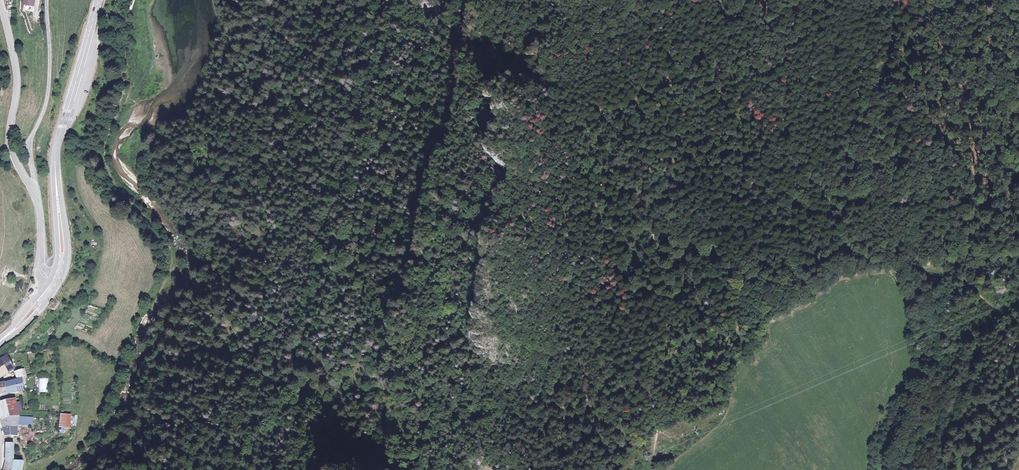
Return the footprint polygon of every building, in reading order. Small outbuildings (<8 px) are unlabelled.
[(15,371),(10,356),(0,362),(0,378),(15,371)] [(21,378),(24,377),(22,371),(16,374),(18,380),(21,378)] [(48,392),(47,378),(39,379),(40,392),(48,392)] [(7,383),(6,384),(8,394),(25,391),(23,384),(22,379),(18,380),(7,383)] [(0,385),(0,397),(8,394),(6,384),(0,385)] [(18,417),(19,417),(17,410),(20,409),(18,403),(16,403),(16,401),(11,403),(0,405),(0,417),(1,421),(6,419),(9,419),(12,418),(15,418),(18,417)] [(60,412),(58,427),(70,428),(71,414),(60,412)] [(6,439),(16,440),(17,432),(17,425),(18,417),(15,418),(12,418),(9,419),(6,419),(1,421),(6,439)] [(34,418),(20,418),(19,422),(28,422),(27,427),(34,427),(34,418)] [(23,469),(24,468),(15,465),(15,447),(6,447),(7,457),(7,461),(7,463),(5,469),(23,469)]
